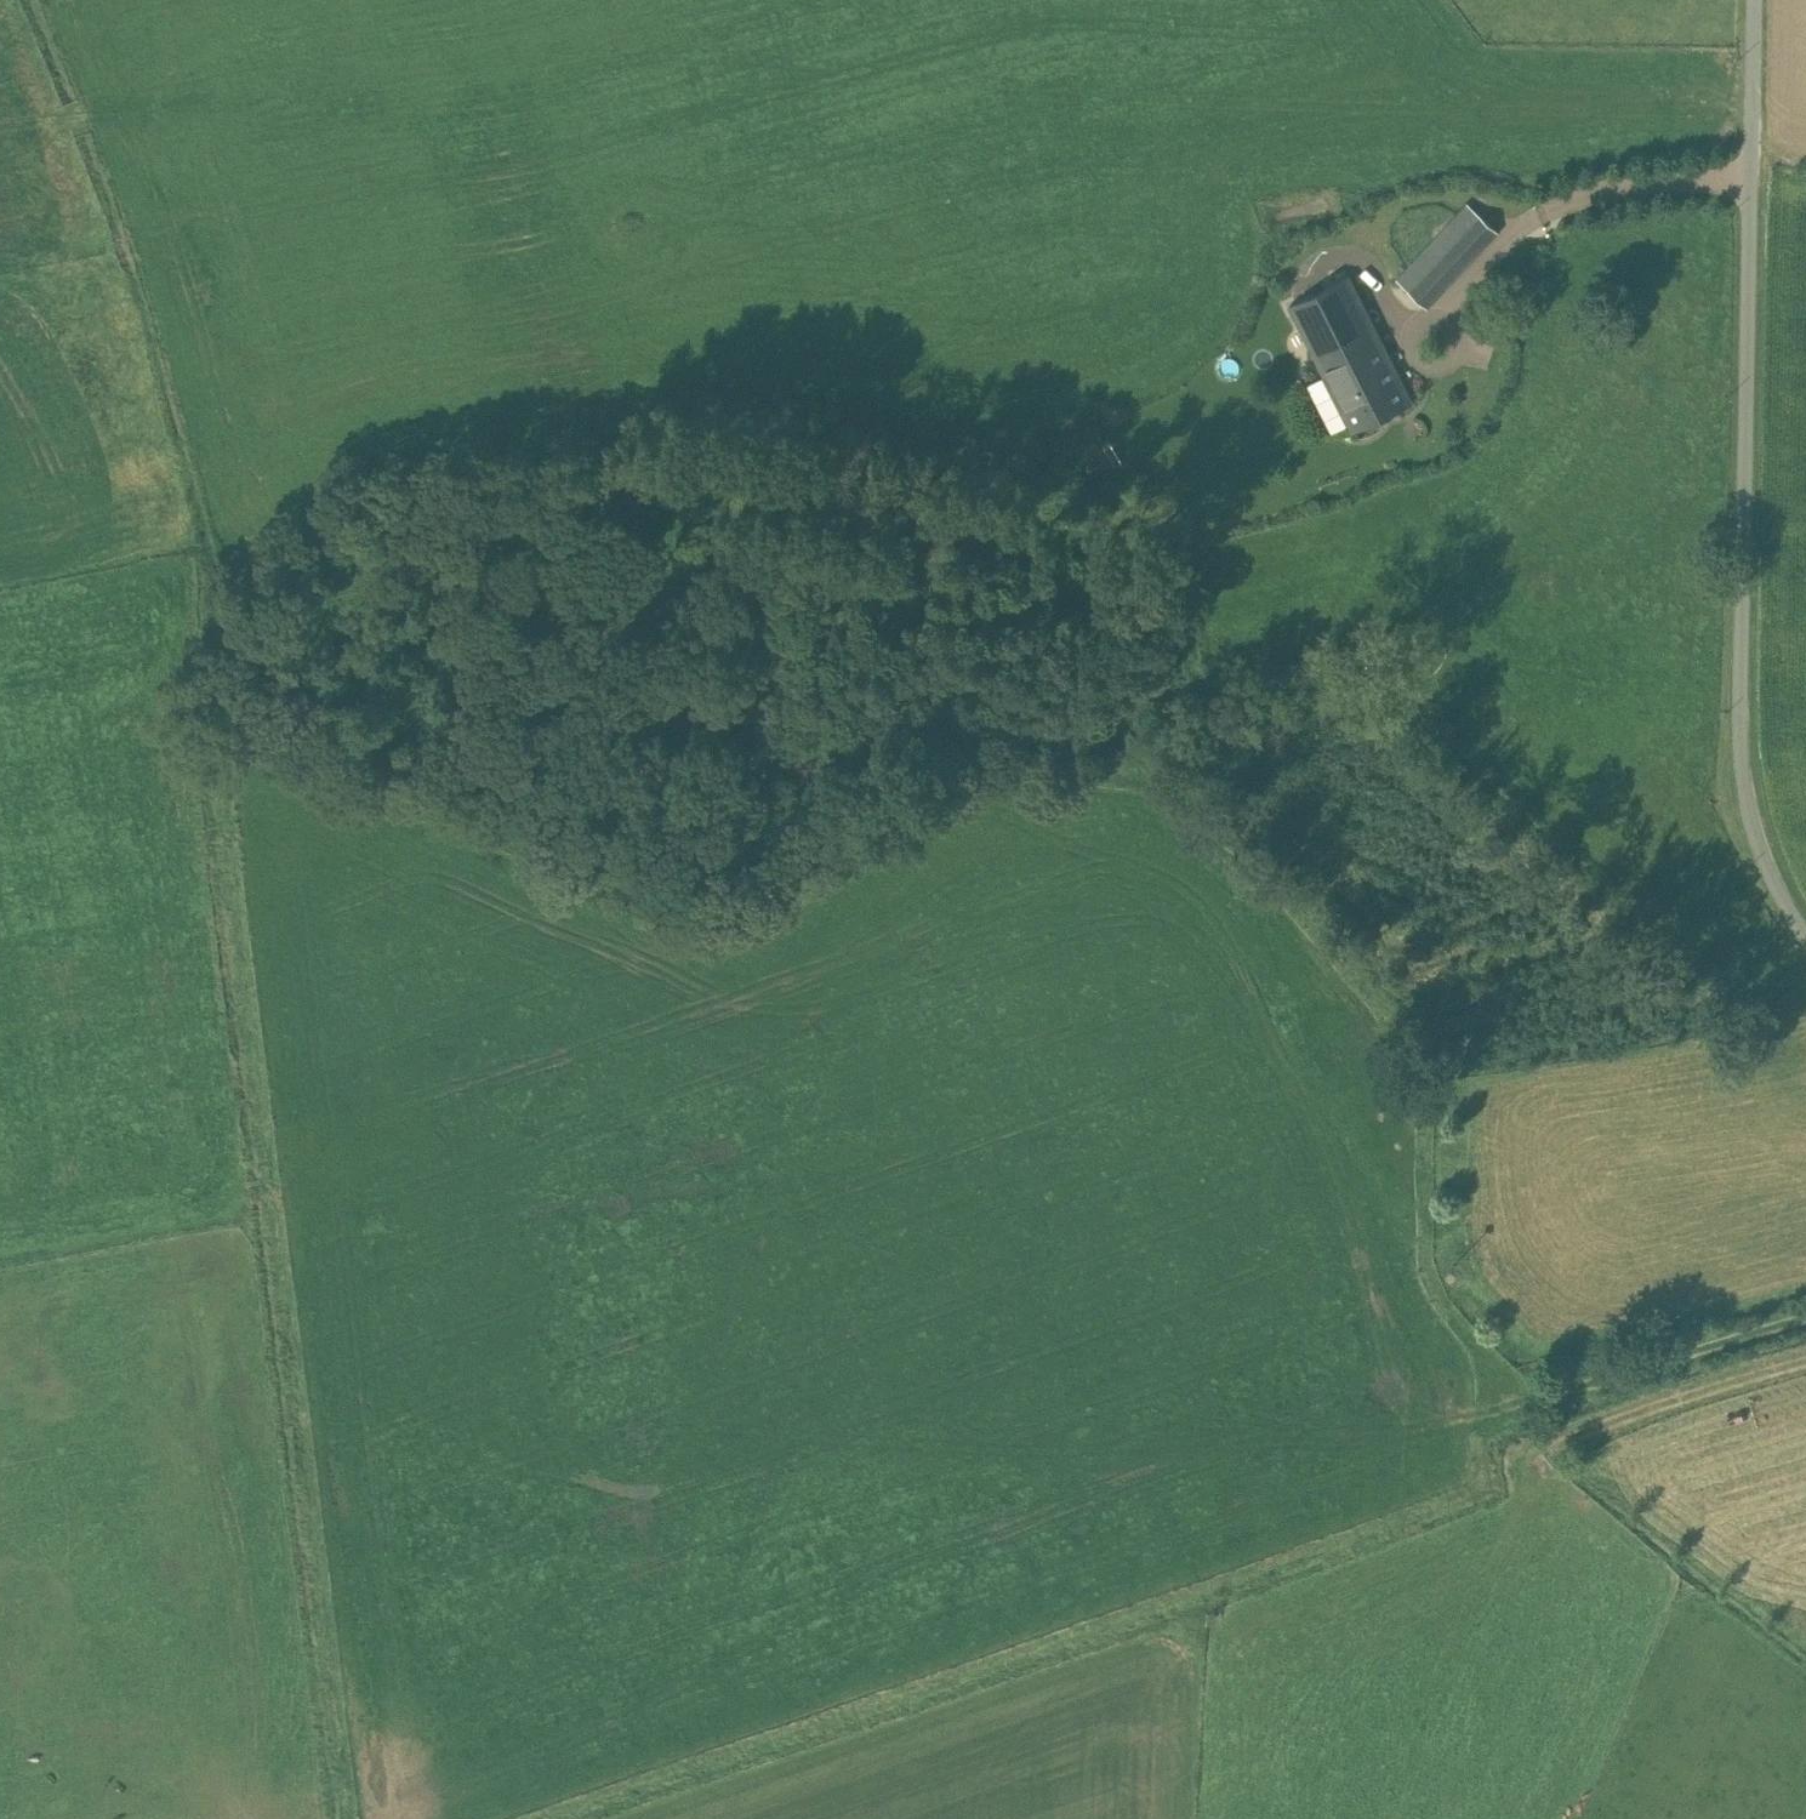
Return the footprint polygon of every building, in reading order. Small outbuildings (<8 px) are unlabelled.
[(1394,274),(1422,304),(1497,233),(1469,203),(1394,274)] [(1357,276),(1290,308),(1352,436),(1419,404),(1357,276)]
